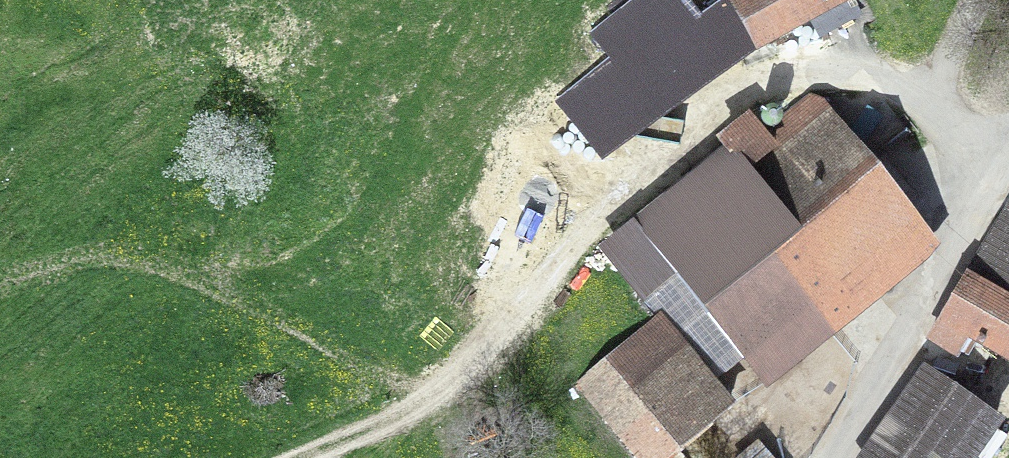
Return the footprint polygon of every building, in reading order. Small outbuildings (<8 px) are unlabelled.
[(822,31),(864,9),(859,0),(742,0),(714,14),(735,55),(814,15),(822,31)] [(732,152),(611,247),(635,278),(664,255),(748,361),(914,230),(809,98),(761,136),(748,120),(722,141),(732,152)] [(942,322),(1008,360),(1008,207),(942,322)] [(658,317),(578,378),(639,457),(670,457),(730,412),(658,317)] [(994,422),(929,377),(873,457),(969,457),(994,422)]
